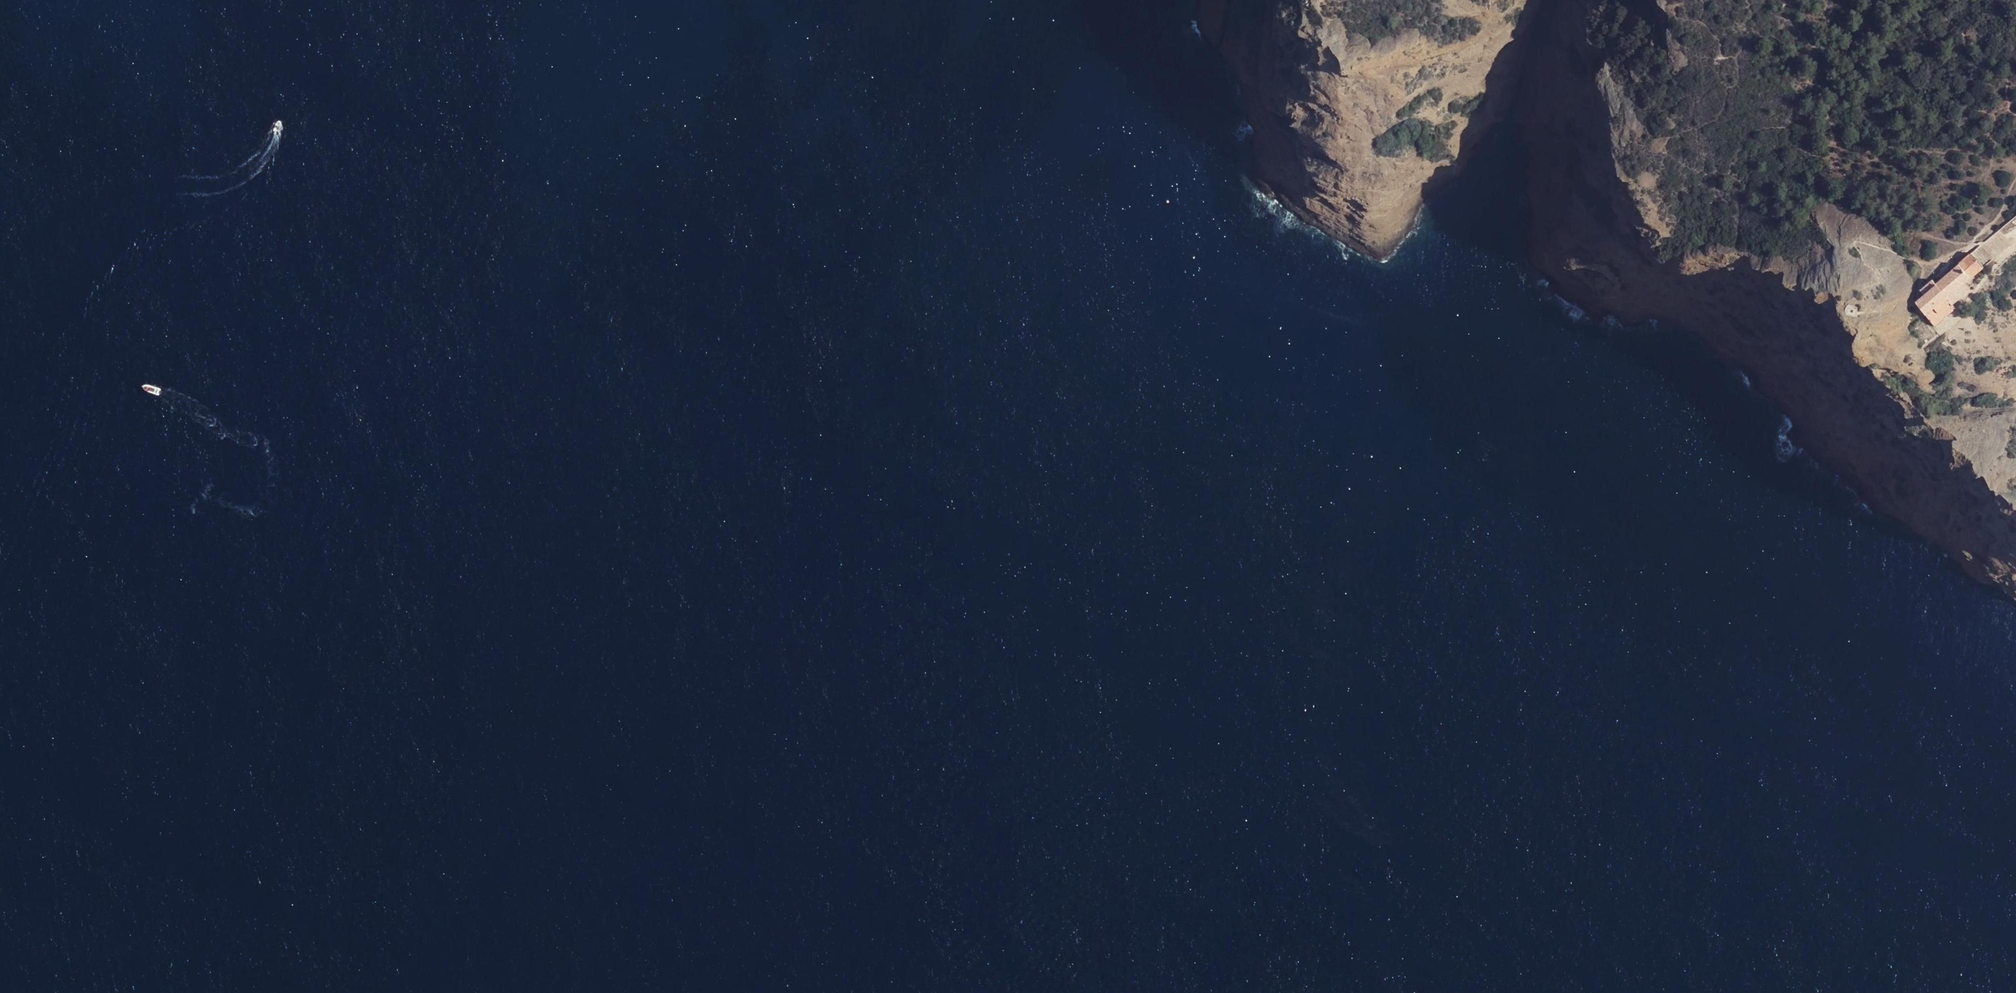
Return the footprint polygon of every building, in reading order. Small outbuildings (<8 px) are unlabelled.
[(1957,306),(1955,304),(1968,292),(1965,288),(1968,285),(1967,283),(1986,265),(1972,252),(1938,281),(1933,278),(1920,289),(1924,294),(1914,302),(1936,325),(1957,306)] [(1846,314),(1855,315),(1856,306),(1848,302),(1845,305),(1844,308),(1844,312),(1846,314)]
